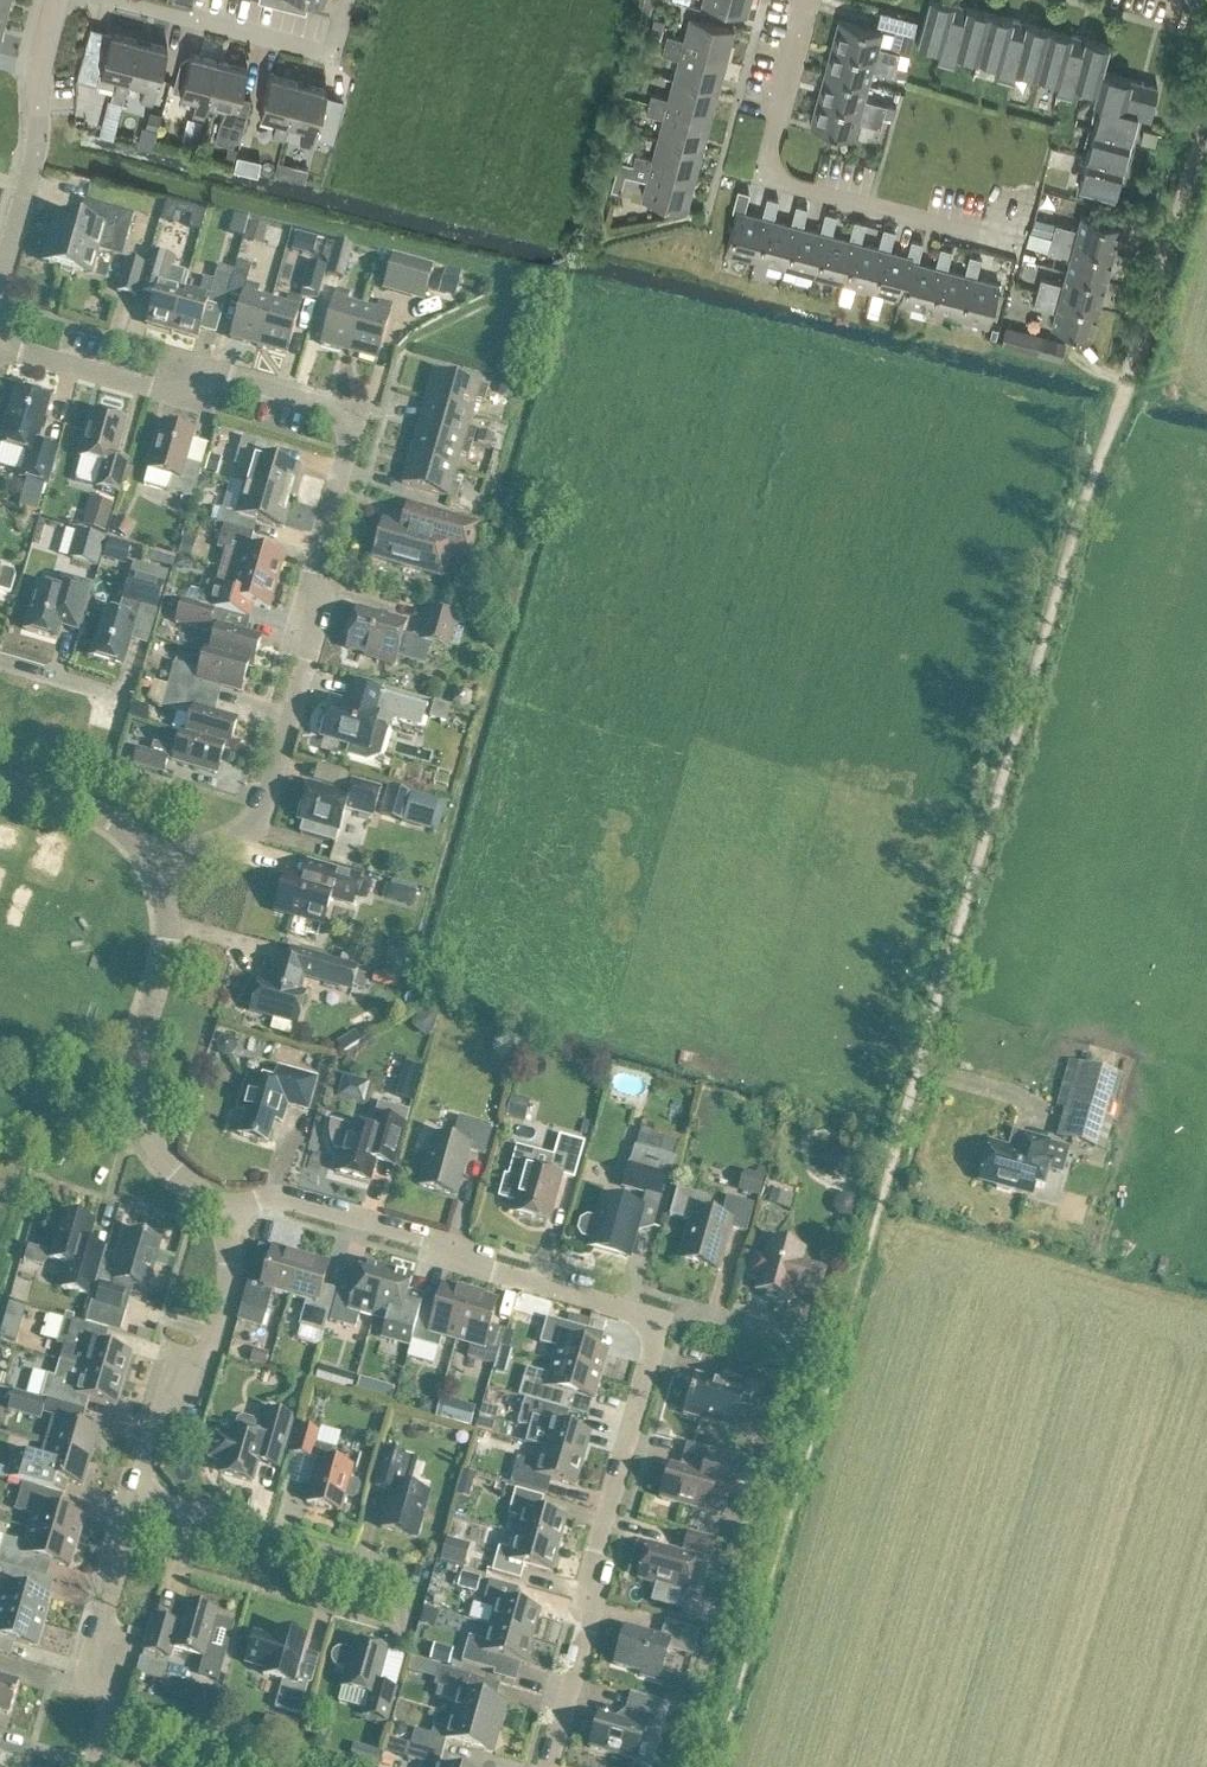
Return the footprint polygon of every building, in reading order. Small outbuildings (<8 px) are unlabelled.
[(9,0),(0,0),(0,24),(2,25),(9,0)] [(306,12),(309,0),(262,0),(306,12)] [(751,0),(703,0),(702,2),(747,14),(751,0)] [(990,12),(945,0),(929,0),(918,41),(940,47),(937,58),(954,62),(957,51),(978,57),(990,12)] [(882,12),(878,26),(913,36),(917,22),(882,12)] [(1037,73),(1049,28),(990,12),(978,57),(999,63),(996,74),(1012,78),(1015,67),(1037,73)] [(651,32),(661,35),(665,20),(654,18),(651,32)] [(665,44),(726,61),(734,30),(690,18),(684,39),(667,35),(665,44)] [(839,20),(832,46),(897,64),(900,53),(878,47),(883,31),(839,20)] [(129,78),(139,40),(88,26),(76,81),(98,86),(101,72),(118,75),(113,92),(125,95),(130,78),(129,78)] [(1097,89),(1101,71),(1109,44),(1049,28),(1037,73),(1058,79),(1055,90),(1072,94),(1075,83),(1097,89)] [(129,78),(130,78),(145,83),(141,100),(153,103),(168,47),(139,40),(129,78)] [(718,90),(726,61),(665,44),(662,54),(679,58),(674,78),(718,90)] [(894,76),(897,64),(832,46),(825,72),(868,84),(872,70),(894,76)] [(209,100),(219,61),(191,54),(180,92),(198,97),(193,114),(205,117),(210,100),(209,100)] [(209,100),(210,100),(225,104),(215,140),(233,145),(235,139),(241,141),(252,100),(240,97),(248,69),(219,61),(219,63),(209,100)] [(1101,71),(1097,89),(1094,100),(1101,102),(1079,184),(1114,194),(1136,112),(1150,115),(1158,86),(1101,71)] [(864,99),(868,84),(825,72),(818,98),(883,116),(886,105),(864,99)] [(270,75),(260,113),(277,118),(273,135),(285,138),(289,121),(299,82),(270,75)] [(711,120),(718,90),(674,78),(668,99),(651,94),(649,103),(711,120)] [(299,82),(289,121),(305,125),(301,142),(313,145),(315,136),(334,141),(345,99),(326,94),(327,90),(299,82)] [(880,128),(883,116),(818,98),(811,125),(854,137),(858,122),(880,128)] [(703,149),(711,120),(649,103),(646,113),(663,117),(658,138),(703,149)] [(1159,132),(1144,128),(1140,140),(1156,144),(1159,132)] [(695,179),(703,149),(658,138),(653,158),(636,153),(633,163),(695,179)] [(237,155),(234,169),(257,175),(260,160),(237,155)] [(309,169),(280,161),(277,174),(305,182),(309,169)] [(687,209),(695,179),(633,163),(631,172),(648,177),(642,197),(687,209)] [(766,218),(762,217),(745,212),(750,193),(738,190),(733,211),(736,212),(726,252),(755,259),(766,218)] [(795,226),(791,225),(773,220),(778,201),(767,198),(762,217),(766,218),(755,259),(784,267),(795,226)] [(51,241),(97,254),(122,261),(134,218),(85,204),(80,223),(58,217),(51,241)] [(825,233),(820,232),(802,228),(808,208),(796,205),(791,225),(795,226),(784,267),(814,275),(825,233)] [(854,241),(850,240),(832,235),(837,216),(826,213),(820,232),(825,233),(814,275),(843,283),(854,241)] [(1052,237),(1113,253),(1120,225),(1082,215),(1078,229),(1056,223),(1052,237)] [(1052,237),(1056,223),(1033,217),(1030,231),(1052,237)] [(883,249),(879,248),(861,243),(866,224),(855,221),(850,240),(854,241),(843,283),(872,290),(883,249)] [(264,249),(269,230),(253,225),(247,244),(264,249)] [(912,257),(908,255),(890,251),(895,231),(884,228),(879,248),(883,249),(872,290),(900,298),(901,298),(912,257)] [(1105,280),(1113,253),(1052,237),(1049,250),(1071,256),(1067,270),(1105,280)] [(940,268),(936,267),(918,262),(923,243),(912,240),(908,255),(912,257),(901,298),(900,298),(899,302),(929,310),(940,268)] [(94,265),(97,254),(51,241),(44,265),(62,270),(61,274),(73,278),(74,273),(107,282),(110,270),(94,265)] [(344,282),(353,249),(336,244),(326,277),(344,282)] [(969,276),(965,275),(947,270),(952,251),(941,248),(936,267),(940,268),(929,310),(958,317),(969,276)] [(969,276),(958,317),(988,325),(999,284),(976,278),(981,259),(970,256),(965,275),(969,276)] [(189,276),(174,272),(176,263),(150,257),(141,291),(156,295),(147,327),(172,334),(184,293),(189,276)] [(424,305),(434,270),(392,258),(382,293),(424,305)] [(136,302),(146,269),(126,263),(116,295),(136,302)] [(259,349),(272,303),(258,299),(260,290),(247,287),(252,269),(237,265),(228,297),(242,301),(231,341),(259,349)] [(272,303),(259,349),(287,358),(302,303),(316,304),(317,299),(318,299),(326,271),(309,266),(301,293),(302,294),(300,302),(288,299),(286,307),(272,303)] [(1098,308),(1105,280),(1067,270),(1063,284),(1041,278),(1038,292),(1098,308)] [(184,293),(172,334),(198,342),(207,309),(223,313),(233,279),(216,275),(214,283),(204,281),(199,297),(184,293)] [(1090,336),(1098,308),(1038,292),(1034,305),(1056,311),(1052,326),(1090,336)] [(349,356),(362,309),(348,305),(351,297),(337,293),(321,348),(349,356)] [(362,309),(349,356),(377,364),(393,309),(379,305),(377,313),(362,309)] [(1006,326),(1001,345),(1062,361),(1067,342),(1006,326)] [(426,404),(472,417),(476,403),(484,405),(488,391),(434,376),(426,404)] [(516,385),(501,381),(497,396),(512,400),(516,385)] [(48,488),(59,452),(38,446),(51,403),(16,393),(1,448),(28,456),(21,481),(48,488)] [(468,431),(472,417),(426,404),(418,431),(473,447),(476,433),(468,431)] [(120,496),(129,465),(115,461),(125,424),(94,415),(81,460),(103,467),(97,489),(120,496)] [(193,502),(203,470),(209,449),(193,444),(196,437),(161,427),(143,488),(193,502)] [(469,460),(473,447),(418,431),(410,459),(456,472),(461,458),(469,460)] [(245,488),(291,502),(300,472),(271,464),(275,450),(243,441),(235,468),(250,472),(245,488)] [(453,486),(456,472),(410,459),(402,487),(457,502),(461,488),(453,486)] [(291,502),(245,488),(230,484),(217,525),(224,527),(250,535),(254,523),(283,531),(291,502)] [(107,536),(115,507),(93,501),(85,529),(107,536)] [(402,529),(401,531),(383,526),(374,559),(402,567),(402,569),(421,575),(422,572),(442,578),(449,553),(469,559),(478,528),(408,508),(402,529)] [(254,536),(250,535),(224,527),(218,550),(225,552),(220,570),(237,575),(277,587),(284,560),(250,550),(254,536)] [(97,571),(105,544),(75,535),(67,562),(97,571)] [(110,559),(131,567),(138,548),(117,541),(110,559)] [(156,614),(164,586),(167,576),(134,566),(119,618),(105,613),(91,660),(123,669),(137,623),(134,622),(138,608),(156,614)] [(269,613),(277,587),(237,575),(220,570),(215,587),(208,585),(201,608),(250,622),(254,609),(269,613)] [(15,578),(0,574),(0,593),(10,596),(15,578)] [(78,636),(92,588),(58,578),(54,592),(38,587),(25,633),(57,642),(60,631),(78,636)] [(209,636),(215,613),(181,603),(175,627),(209,636)] [(447,652),(456,618),(431,611),(422,643),(403,637),(407,626),(358,612),(347,651),(378,660),(377,662),(395,667),(397,659),(425,667),(431,647),(447,652)] [(249,667),(248,670),(252,671),(261,641),(217,629),(210,654),(209,656),(249,667)] [(209,656),(210,654),(205,652),(200,673),(174,666),(168,688),(218,703),(222,689),(241,694),(248,670),(249,667),(209,656)] [(428,709),(384,697),(384,696),(354,687),(350,701),(356,703),(354,709),(332,703),(322,739),(349,747),(345,759),(366,765),(381,760),(390,727),(397,724),(421,731),(428,709)] [(214,717),(218,703),(168,688),(161,711),(191,720),(186,736),(186,738),(225,749),(224,751),(229,753),(237,723),(214,717)] [(463,713),(473,709),(474,698),(466,692),(456,696),(454,707),(463,713)] [(186,738),(186,736),(182,734),(173,764),(217,777),(224,751),(225,749),(186,738)] [(169,780),(170,776),(164,775),(168,760),(137,751),(132,769),(169,780)] [(372,820),(381,793),(353,785),(350,798),(308,786),(298,823),(303,825),(300,836),(336,846),(345,812),(372,820)] [(388,790),(380,818),(404,825),(412,797),(388,790)] [(355,899),(361,879),(329,870),(324,887),(289,878),(279,914),(295,919),(294,921),(306,924),(306,922),(323,927),(333,893),(355,899)] [(390,888),(387,901),(396,904),(401,901),(403,892),(390,888)] [(358,970),(291,951),(287,964),(277,962),(273,976),(276,976),(273,988),(259,984),(251,1013),(297,1026),(305,997),(298,995),(302,982),(351,996),(358,970)] [(219,1040),(215,1045),(216,1055),(222,1059),(229,1058),(235,1052),(234,1043),(227,1039),(219,1040)] [(412,1106),(423,1069),(408,1064),(397,1101),(412,1106)] [(1064,1112),(1077,1066),(1069,1064),(1056,1109),(1064,1112)] [(1105,1120),(1117,1078),(1077,1066),(1064,1112),(1056,1140),(1096,1152),(1105,1120)] [(308,1113),(317,1081),(279,1070),(279,1072),(275,1087),(248,1079),(238,1113),(240,1114),(240,1110),(247,1112),(240,1138),(268,1146),(275,1120),(282,1122),(281,1125),(282,1126),(287,1107),(308,1113)] [(371,1085),(343,1078),(337,1100),(365,1108),(371,1085)] [(525,1126),(530,1104),(511,1099),(505,1121),(525,1126)] [(393,1171),(406,1128),(405,1127),(408,1114),(378,1105),(371,1132),(350,1126),(349,1128),(330,1123),(332,1125),(331,1129),(330,1133),(331,1138),(332,1142),(333,1146),(336,1149),(339,1152),(342,1153),(336,1175),(370,1185),(375,1166),(393,1171)] [(1113,1122),(1105,1120),(1096,1152),(1104,1154),(1113,1122)] [(485,1157),(493,1130),(465,1122),(459,1145),(434,1138),(419,1189),(456,1199),(469,1153),(485,1157)] [(671,1179),(682,1145),(640,1133),(635,1150),(634,1150),(629,1165),(628,1166),(627,1167),(630,1168),(623,1190),(646,1197),(642,1210),(600,1199),(594,1221),(587,1220),(580,1223),(577,1234),(581,1241),(588,1243),(586,1251),(630,1263),(638,1235),(652,1232),(661,1201),(660,1201),(666,1178),(671,1179)] [(506,1180),(501,1199),(517,1204),(514,1216),(547,1225),(560,1178),(574,1182),(584,1145),(559,1139),(554,1159),(517,1149),(508,1180),(506,1180)] [(1040,1171),(1047,1147),(1022,1140),(1017,1156),(990,1148),(980,1183),(997,1188),(996,1191),(1014,1196),(1015,1193),(1032,1198),(1035,1189),(1042,1191),(1047,1174),(1040,1171)] [(761,1200),(767,1182),(746,1176),(741,1194),(761,1200)] [(721,1220),(703,1215),(706,1201),(676,1192),(668,1219),(689,1225),(679,1262),(718,1273),(730,1231),(746,1235),(754,1207),(727,1199),(721,1220)] [(69,1219),(63,1217),(50,1261),(68,1267),(61,1291),(92,1300),(106,1252),(88,1247),(95,1225),(70,1218),(69,1219)] [(85,1326),(109,1333),(120,1336),(132,1295),(124,1293),(126,1286),(147,1292),(161,1244),(128,1235),(123,1253),(121,1253),(113,1282),(115,1282),(113,1289),(102,1286),(96,1308),(90,1306),(85,1326)] [(802,1265),(805,1253),(769,1243),(764,1261),(755,1258),(749,1279),(758,1282),(755,1293),(791,1303),(793,1296),(818,1303),(827,1272),(802,1265)] [(289,1299),(301,1258),(273,1250),(265,1279),(251,1275),(241,1312),(265,1319),(273,1294),(289,1299)] [(160,1253),(156,1268),(175,1273),(179,1259),(160,1253)] [(301,1258),(289,1299),(306,1304),(299,1329),(324,1336),(334,1299),(321,1295),(329,1266),(301,1258)] [(374,1319),(387,1273),(362,1266),(352,1300),(338,1296),(329,1324),(356,1332),(360,1315),(374,1319)] [(387,1273),(374,1319),(387,1323),(382,1339),(408,1347),(417,1318),(402,1314),(412,1280),(387,1273)] [(456,1343),(470,1297),(442,1289),(434,1318),(421,1315),(422,1309),(412,1344),(438,1351),(441,1338),(456,1343)] [(470,1297),(456,1343),(471,1347),(467,1360),(494,1367),(504,1332),(503,1332),(502,1338),(489,1334),(497,1304),(470,1297)] [(6,1338),(23,1342),(32,1308),(15,1303),(6,1338)] [(109,1333),(85,1326),(64,1320),(57,1346),(63,1348),(59,1362),(83,1371),(123,1382),(131,1356),(105,1348),(109,1333)] [(554,1365),(600,1378),(607,1353),(578,1345),(582,1331),(587,1333),(587,1332),(547,1321),(540,1346),(558,1351),(554,1365)] [(116,1409),(123,1382),(83,1371),(59,1362),(54,1381),(46,1378),(40,1401),(46,1403),(86,1414),(89,1402),(116,1409)] [(593,1404),(600,1378),(554,1365),(550,1378),(527,1371),(518,1399),(565,1413),(565,1412),(559,1410),(563,1395),(593,1404)] [(753,1409),(761,1380),(728,1370),(723,1387),(695,1380),(685,1415),(733,1429),(740,1406),(753,1409)] [(377,1387),(373,1401),(392,1406),(396,1393),(377,1387)] [(46,1403),(40,1401),(14,1394),(8,1414),(41,1423),(43,1417),(46,1403)] [(448,1398),(443,1416),(478,1425),(483,1406),(448,1398)] [(432,1417),(435,1405),(423,1402),(420,1413),(432,1417)] [(82,1428),(86,1414),(46,1403),(43,1417),(52,1419),(44,1447),(91,1460),(99,1432),(82,1428)] [(524,1403),(517,1428),(530,1431),(526,1446),(543,1451),(583,1462),(591,1435),(565,1428),(569,1415),(524,1403)] [(278,1473),(293,1420),(268,1413),(261,1438),(253,1436),(255,1428),(253,1423),(242,1420),(237,1423),(234,1430),(233,1430),(230,1440),(215,1436),(207,1463),(223,1467),(220,1476),(252,1485),(257,1467),(278,1473)] [(333,1464),(336,1452),(315,1446),(319,1434),(300,1429),(293,1455),(311,1461),(312,1460),(319,1462),(307,1505),(341,1514),(344,1502),(352,1504),(357,1501),(360,1490),(357,1485),(350,1483),(353,1470),(333,1464)] [(83,1489),(91,1460),(44,1447),(40,1462),(15,1454),(8,1481),(23,1485),(64,1497),(67,1485),(83,1489)] [(518,1461),(510,1486),(547,1496),(551,1482),(576,1489),(583,1462),(543,1451),(539,1467),(518,1461)] [(416,1541),(428,1497),(399,1488),(407,1459),(384,1452),(374,1489),(392,1494),(382,1531),(416,1541)] [(731,1496),(740,1467),(708,1458),(703,1477),(671,1467),(661,1502),(706,1515),(713,1491),(731,1496)] [(64,1497),(23,1485),(15,1512),(34,1518),(30,1532),(76,1545),(83,1520),(59,1513),(64,1497)] [(516,1537),(560,1549),(568,1522),(540,1514),(544,1500),(516,1492),(508,1518),(520,1521),(516,1537)] [(76,1545),(30,1532),(26,1546),(4,1540),(0,1553),(0,1567),(46,1581),(51,1565),(69,1570),(76,1545)] [(711,1560),(716,1544),(688,1536),(684,1552),(711,1560)] [(552,1576),(560,1549),(516,1537),(512,1552),(500,1549),(492,1574),(521,1583),(525,1568),(552,1576)] [(455,1539),(448,1559),(469,1567),(477,1547),(455,1539)] [(648,1547),(638,1582),(655,1587),(650,1605),(681,1614),(687,1595),(700,1599),(709,1567),(696,1563),(696,1561),(648,1547)] [(44,1624),(51,1599),(18,1590),(23,1575),(0,1568),(0,1612),(44,1624)] [(490,1628),(534,1640),(542,1613),(514,1606),(518,1591),(490,1583),(483,1609),(495,1612),(490,1628)] [(205,1661),(218,1615),(184,1605),(178,1627),(154,1620),(145,1654),(170,1661),(172,1652),(205,1661)] [(44,1624),(0,1612),(0,1653),(4,1641),(36,1650),(44,1624)] [(693,1658),(700,1633),(666,1624),(661,1640),(625,1629),(614,1667),(641,1675),(640,1678),(659,1684),(668,1652),(693,1658)] [(526,1668),(534,1640),(490,1628),(486,1644),(470,1639),(462,1665),(495,1674),(499,1660),(526,1668)] [(307,1640),(276,1632),(274,1641),(253,1635),(244,1668),(265,1673),(263,1678),(283,1683),(275,1711),(299,1718),(309,1686),(295,1682),(307,1640)] [(378,1687),(387,1653),(353,1643),(349,1654),(343,1651),(338,1652),(333,1654),(331,1659),(331,1664),(334,1668),(338,1671),(344,1673),(340,1689),(370,1697),(365,1718),(387,1724),(396,1692),(378,1687)] [(451,1667),(455,1652),(436,1647),(432,1661),(451,1667)] [(146,1657),(143,1675),(168,1680),(172,1663),(146,1657)] [(453,1718),(499,1731),(506,1707),(468,1697),(473,1680),(439,1671),(432,1698),(456,1705),(453,1718)] [(10,1717),(19,1685),(0,1679),(1,1678),(0,1677),(0,1714),(10,1717)] [(599,1718),(590,1750),(634,1763),(633,1766),(653,1766),(670,1706),(631,1695),(626,1713),(614,1722),(599,1718)] [(493,1755),(499,1731),(453,1718),(449,1731),(435,1727),(432,1737),(415,1732),(411,1747),(443,1756),(447,1743),(493,1755)] [(443,1756),(411,1747),(407,1761),(424,1766),(423,1766),(440,1766),(443,1756)]
